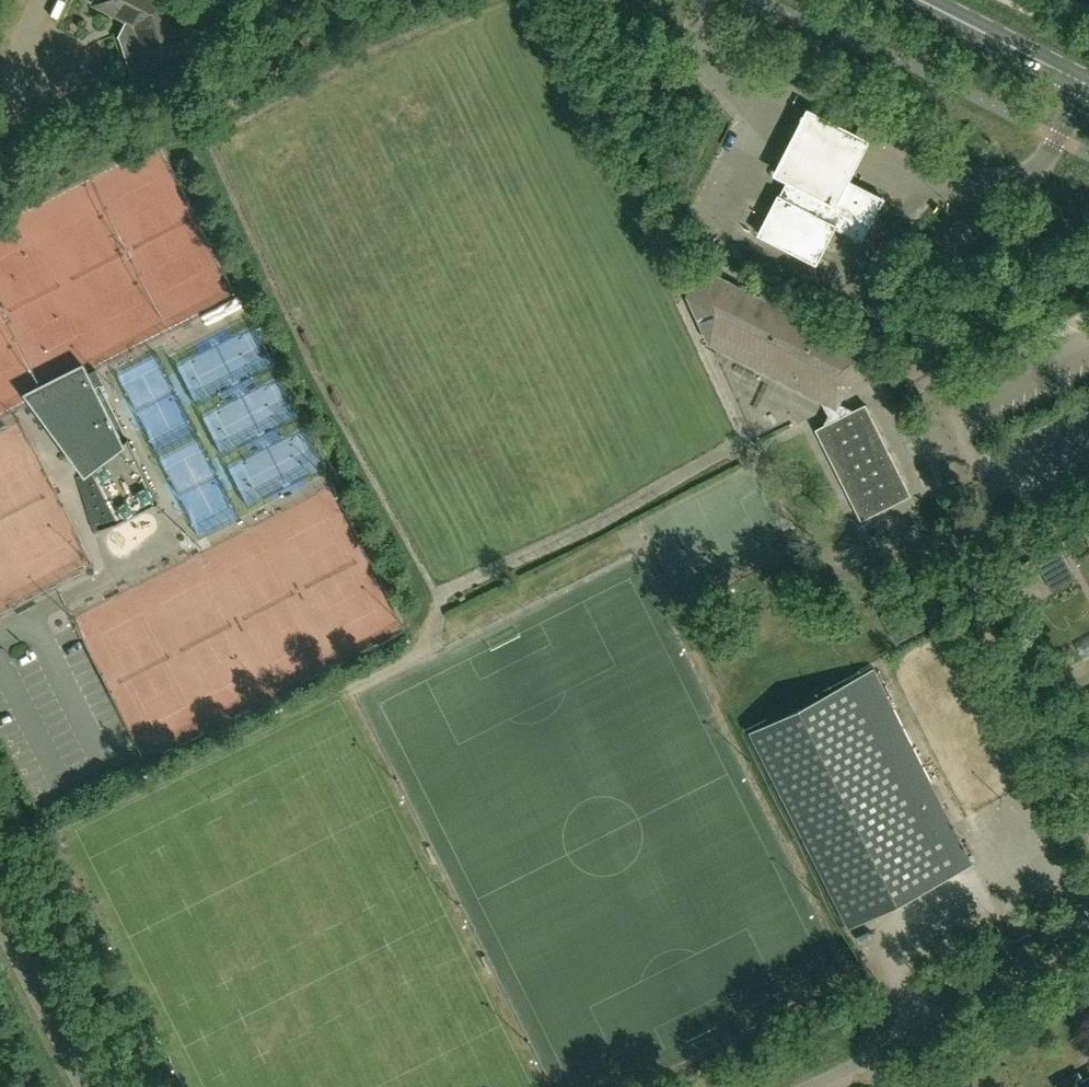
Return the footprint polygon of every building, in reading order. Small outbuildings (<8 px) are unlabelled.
[(92,3),(133,23),(150,75),(190,62),(170,0),(93,0),(92,3)] [(806,111),(773,177),(836,208),(869,143),(806,111)] [(816,262),(834,226),(861,240),(869,225),(883,196),(844,176),(834,195),(790,173),(780,193),(778,192),(758,232),(816,262)] [(866,351),(702,268),(688,295),(709,340),(838,406),(866,351)] [(122,441),(87,372),(28,401),(82,473),(76,478),(93,533),(94,534),(159,501),(127,438),(122,441)] [(911,494),(866,404),(817,429),(862,518),(911,494)] [(82,674),(91,694),(107,687),(98,667),(82,674)] [(953,824),(874,667),(750,729),(850,927),(973,864),(953,824)] [(1059,1085),(1060,1086),(1088,1086),(1088,1079),(1082,1082),(1078,1074),(1059,1085)]
